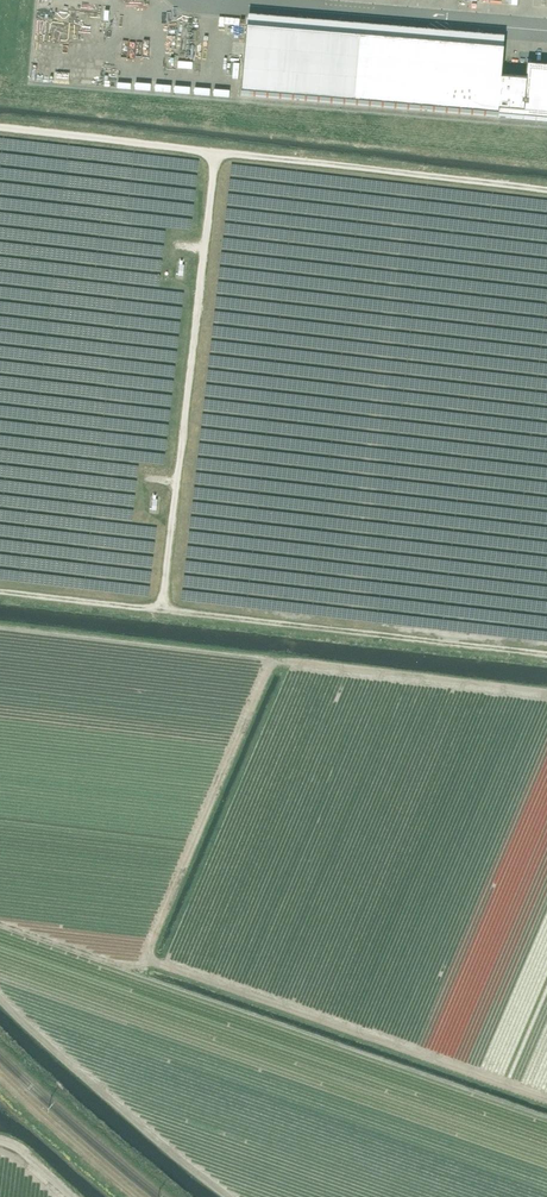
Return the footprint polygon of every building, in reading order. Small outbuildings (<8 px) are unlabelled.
[(502,77),(504,52),(247,30),(241,97),(546,122),(546,68),(527,66),(526,79),(502,77)]
